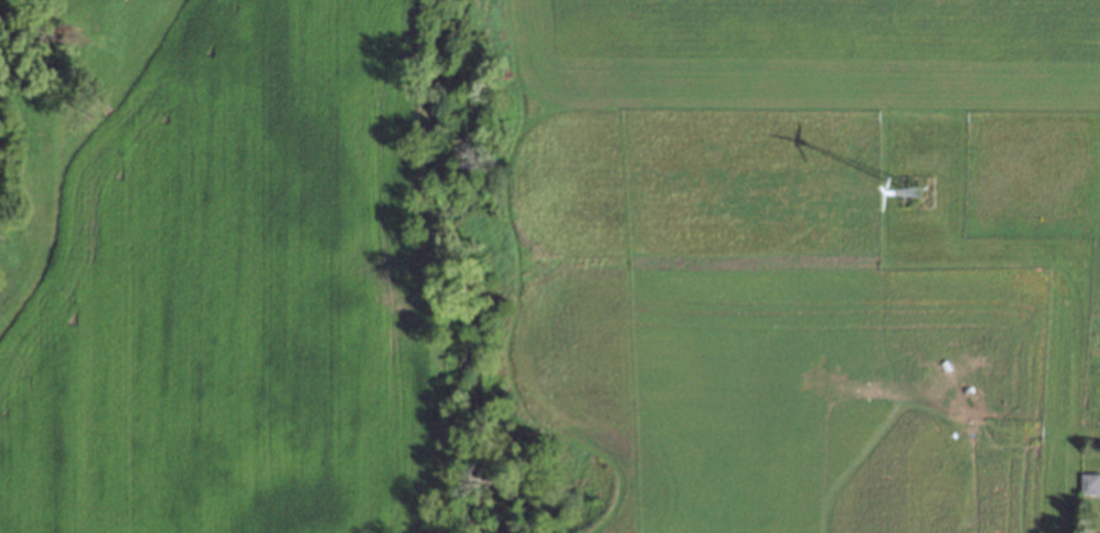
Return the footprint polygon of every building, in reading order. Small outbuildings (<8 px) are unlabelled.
[(1080,494),(1080,470),(1096,470),(1094,495),(1080,494)]
